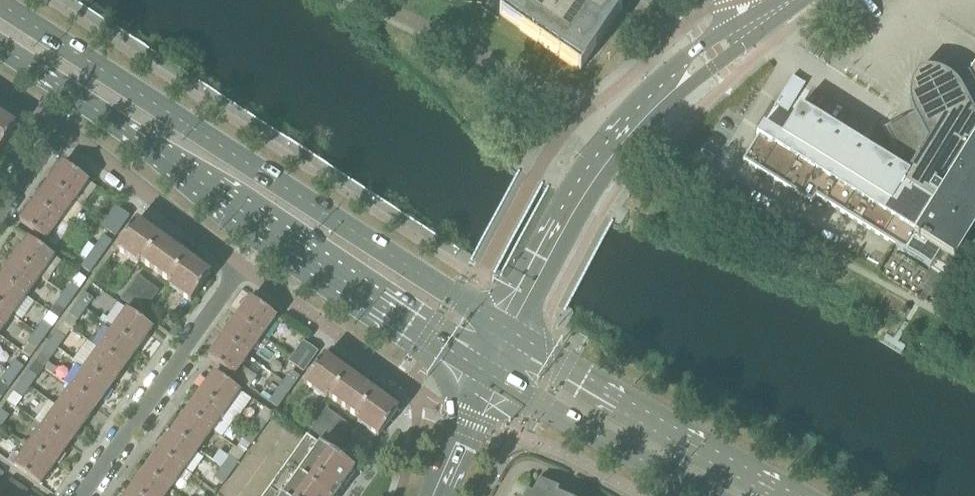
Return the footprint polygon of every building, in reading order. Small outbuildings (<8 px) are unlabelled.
[(622,10),(608,0),(510,0),(500,16),(581,71),(622,10)] [(969,73),(959,67),(956,71),(952,78),(949,75),(946,74),(942,72),(939,71),(935,70),(932,69),(928,69),(924,69),(920,69),(918,72),(916,75),(914,78),(913,81),(912,84),(911,88),(910,91),(910,95),(910,98),(910,102),(911,105),(912,109),(913,112),(914,115),(908,118),(908,119),(887,130),(902,158),(897,166),(800,106),(782,135),(763,124),(757,135),(759,136),(743,161),(811,204),(816,197),(930,268),(941,252),(955,260),(974,228),(974,63),(969,73)] [(786,114),(803,87),(805,84),(793,76),(774,107),(786,114)] [(16,126),(10,122),(9,123),(0,117),(0,151),(16,126)] [(63,163),(49,183),(75,202),(89,182),(63,163)] [(60,222),(75,202),(49,183),(35,203),(60,222)] [(20,222),(46,241),(60,222),(35,203),(20,222)] [(116,236),(130,216),(116,206),(101,226),(116,236)] [(193,264),(194,262),(153,233),(152,234),(142,227),(143,225),(137,221),(117,249),(127,256),(133,248),(142,254),(138,260),(174,286),(178,280),(187,287),(181,296),(191,303),(211,275),(205,270),(204,272),(193,264)] [(103,236),(96,246),(104,252),(111,242),(103,236)] [(29,238),(14,258),(40,277),(55,257),(29,238)] [(89,257),(97,262),(104,252),(96,246),(89,257)] [(40,277),(14,258),(0,278),(26,296),(40,277)] [(974,273),(972,271),(966,267),(960,278),(966,281),(968,283),(974,273)] [(78,273),(71,283),(72,284),(79,289),(80,290),(87,280),(78,273)] [(138,276),(121,299),(132,307),(149,283),(138,276)] [(0,278),(0,307),(12,316),(26,296),(0,278)] [(132,307),(142,314),(159,291),(149,283),(132,307)] [(72,284),(64,294),(71,300),(79,289),(72,284)] [(86,293),(78,303),(86,309),(94,299),(86,293)] [(71,300),(64,294),(57,305),(64,310),(71,300)] [(251,298),(236,319),(262,337),(277,317),(251,298)] [(64,323),(72,329),(78,320),(79,321),(86,309),(78,303),(64,323)] [(12,316),(0,307),(0,333),(12,316)] [(113,329),(139,348),(153,328),(127,309),(125,313),(113,329)] [(103,315),(100,320),(106,324),(109,320),(103,315)] [(248,357),(262,337),(236,319),(222,339),(248,357)] [(44,323),(36,333),(44,338),(51,328),(44,323)] [(64,323),(50,342),(58,349),(66,338),(72,329),(64,323)] [(125,367),(139,348),(113,329),(99,349),(125,367)] [(36,333),(29,343),(28,343),(22,352),(31,358),(37,349),(44,338),(36,333)] [(257,378),(241,366),(248,357),(222,339),(208,358),(250,388),(257,378)] [(303,372),(318,352),(303,341),(289,361),(303,372)] [(50,342),(35,362),(44,369),(54,375),(58,370),(48,363),(58,349),(50,342)] [(125,367),(99,349),(85,368),(111,387),(125,367)] [(16,361),(8,372),(16,378),(23,367),(24,368),(31,358),(22,352),(15,361),(16,361)] [(381,399),(382,398),(341,369),(340,370),(329,362),(330,361),(324,356),(304,385),(314,392),(320,383),(328,389),(324,395),(361,421),(365,416),(374,422),(368,431),(379,438),(399,410),(393,406),(392,407),(381,399)] [(35,362),(21,381),(31,388),(44,369),(35,362)] [(71,388),(97,407),(111,387),(85,368),(71,388)] [(283,382),(292,388),(300,377),(291,371),(283,382)] [(16,378),(8,372),(0,383),(9,388),(16,378)] [(200,393),(226,411),(241,391),(215,372),(200,393)] [(21,381),(7,401),(17,408),(31,388),(21,381)] [(278,408),(292,388),(283,382),(269,402),(278,408)] [(97,407),(71,388),(57,407),(83,426),(97,407)] [(226,411),(200,393),(186,412),(212,431),(220,437),(234,417),(226,411)] [(83,426),(57,407),(43,427),(69,446),(83,426)] [(265,407),(250,428),(259,435),(274,414),(265,407)] [(320,440),(337,417),(327,409),(310,432),(320,440)] [(0,411),(0,425),(3,427),(10,416),(1,410),(0,411)] [(186,412),(172,432),(198,450),(212,431),(186,412)] [(348,425),(337,417),(320,440),(331,448),(348,425)] [(69,446),(43,427),(29,447),(55,465),(57,463),(59,465),(65,457),(62,454),(69,446)] [(245,454),(259,435),(250,428),(242,439),(241,438),(235,447),(245,454)] [(198,450),(172,432),(158,451),(184,470),(198,450)] [(355,470),(307,436),(269,488),(281,495),(339,495),(342,492),(340,491),(355,470)] [(231,473),(245,454),(235,447),(235,446),(228,456),(230,457),(226,462),(219,457),(215,462),(222,467),(231,473)] [(15,466),(41,485),(55,465),(29,447),(15,466)] [(158,451),(144,471),(170,490),(184,470),(158,451)] [(223,485),(231,473),(222,467),(214,478),(223,485)] [(170,490),(144,471),(130,490),(138,495),(166,495),(170,490)] [(558,492),(560,487),(541,477),(534,490),(529,487),(524,495),(566,495),(558,492)] [(28,491),(11,479),(4,489),(13,495),(25,495),(28,491)] [(269,488),(263,495),(281,495),(269,488)]
